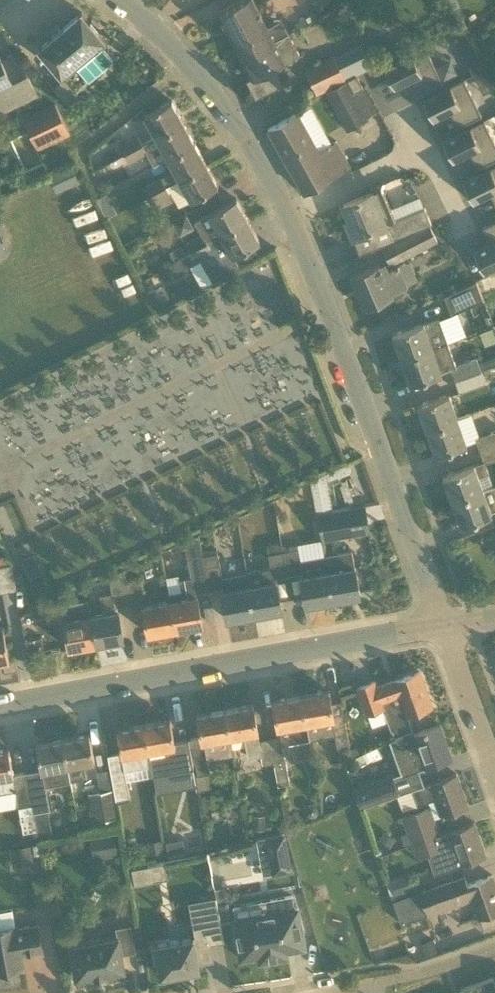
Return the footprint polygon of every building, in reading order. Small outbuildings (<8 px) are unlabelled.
[(254,0),(241,0),(219,11),(236,45),(249,38),(255,50),(275,40),(290,32),(283,20),(268,27),(254,0)] [(82,11),(61,29),(60,29),(59,29),(61,30),(55,36),(53,34),(53,35),(39,47),(62,75),(65,78),(54,87),(71,107),(83,97),(77,91),(98,74),(105,67),(116,58),(103,41),(105,39),(97,29),(98,28),(97,27),(96,28),(91,22),(92,21),(91,20),(90,21),(82,11)] [(300,53),(290,32),(275,40),(255,50),(249,38),(236,45),(252,77),(247,80),(256,97),(284,83),(275,66),(300,53)] [(316,93),(372,65),(362,44),(335,57),(306,70),(316,93)] [(426,46),(385,66),(395,87),(412,79),(420,94),(444,83),(426,46)] [(0,55),(0,90),(8,106),(37,92),(24,67),(10,74),(0,55)] [(480,60),(469,66),(473,73),(474,73),(484,67),(480,60)] [(358,75),(348,79),(355,92),(364,87),(358,75)] [(465,78),(424,97),(434,119),(451,110),(458,126),(482,115),(465,78)] [(348,130),(369,118),(368,117),(355,92),(348,79),(327,89),(348,130)] [(145,114),(152,127),(157,136),(184,121),(172,99),(145,114)] [(38,150),(71,134),(55,101),(22,117),(38,150)] [(314,138),(298,111),(268,128),(305,193),(334,176),(351,166),(337,140),(329,145),(322,133),(314,138)] [(444,139),(454,160),(471,152),(478,168),(494,160),(494,141),(484,119),(444,139)] [(168,157),(195,142),(184,121),(157,136),(143,144),(125,154),(130,162),(148,152),(154,164),(168,157)] [(121,146),(125,154),(143,144),(138,135),(120,145),(121,146)] [(168,157),(175,169),(180,178),(207,163),(195,142),(168,157)] [(207,163),(180,178),(185,187),(192,200),(219,185),(207,163)] [(50,175),(58,192),(80,182),(72,165),(50,175)] [(463,180),(474,201),(491,193),(494,202),(494,165),(463,180)] [(143,187),(148,195),(166,186),(161,177),(143,187)] [(166,186),(148,195),(153,205),(171,195),(166,186)] [(346,220),(359,253),(393,239),(431,223),(425,207),(395,219),(382,188),(373,192),(373,191),(343,203),(350,219),(346,220)] [(108,217),(117,212),(108,194),(98,199),(108,217)] [(222,234),(248,219),(236,198),(196,220),(203,234),(184,244),(189,252),(222,234)] [(222,234),(189,252),(194,261),(200,257),(214,282),(240,268),(233,256),(260,241),(248,219),(222,234)] [(494,266),(494,220),(483,226),(491,242),(474,250),(484,271),(494,266)] [(391,266),(438,241),(431,226),(383,250),(391,266)] [(181,244),(169,251),(174,259),(185,253),(181,244)] [(384,272),(380,263),(350,276),(364,308),(394,296),(393,294),(408,287),(399,266),(384,272)] [(484,299),(477,280),(445,296),(453,314),(464,308),(484,299)] [(154,289),(147,292),(158,311),(173,303),(168,291),(158,296),(154,289)] [(402,358),(433,347),(448,341),(439,316),(393,333),(402,358)] [(456,364),(448,341),(433,347),(402,358),(402,360),(399,361),(403,371),(406,370),(411,383),(451,369),(455,379),(482,370),(479,361),(477,357),(456,364)] [(482,370),(455,379),(459,391),(459,392),(461,391),(486,382),(482,370)] [(427,429),(459,418),(449,392),(418,404),(427,429)] [(436,454),(467,443),(459,418),(427,429),(436,454)] [(481,450),(494,444),(494,430),(480,436),(476,437),(477,440),(481,450)] [(481,450),(484,461),(485,462),(494,459),(494,444),(481,450)] [(453,500),(484,489),(479,476),(489,473),(486,465),(476,468),(475,463),(444,475),(453,500)] [(333,507),(328,481),(326,474),(311,481),(322,539),(369,531),(364,506),(351,508),(350,504),(333,507)] [(493,485),(484,489),(453,500),(461,525),(493,514),(492,511),(494,510),(494,485),(493,485)] [(282,546),(282,542),(267,544),(272,568),(247,572),(249,586),(255,614),(282,609),(277,581),(274,581),(274,577),(288,574),(282,546)] [(298,548),(298,544),(289,544),(282,546),(288,574),(303,571),(304,576),(301,576),(306,605),(334,600),(328,571),(325,556),(301,561),(299,548),(298,548)] [(334,600),(361,595),(352,551),(325,556),(328,571),(334,600)] [(217,553),(203,555),(204,566),(209,589),(221,587),(227,619),(255,614),(249,586),(247,572),(223,577),(218,552),(217,553)] [(33,553),(20,558),(29,577),(41,572),(33,553)] [(196,596),(195,591),(209,589),(204,566),(203,555),(188,558),(191,577),(180,579),(182,590),(170,592),(171,600),(176,629),(203,624),(198,595),(196,596)] [(16,589),(11,564),(0,566),(0,592),(16,589)] [(117,610),(116,606),(130,603),(126,580),(124,570),(124,569),(110,576),(113,592),(100,594),(101,598),(89,600),(91,607),(92,615),(97,643),(124,638),(119,610),(117,610)] [(130,603),(145,600),(141,577),(126,580),(130,603)] [(89,607),(88,599),(62,604),(70,648),(97,643),(92,615),(91,607),(89,607)] [(149,634),(176,629),(171,600),(144,605),(149,634)] [(10,659),(4,625),(0,626),(0,661),(10,659)] [(29,658),(45,654),(45,653),(42,637),(26,640),(29,658)] [(432,705),(420,671),(377,686),(375,681),(358,687),(368,714),(384,708),(392,730),(393,729),(395,735),(412,729),(407,714),(432,705)] [(335,726),(334,718),(335,718),(330,690),(301,695),(306,723),(309,739),(336,734),(338,750),(351,748),(346,724),(335,726)] [(309,739),(306,723),(301,695),(273,700),(278,728),(280,728),(281,736),(270,738),(274,761),(279,785),(291,783),(285,753),(291,752),(289,743),(309,739)] [(260,740),(259,731),(254,704),(226,709),(230,737),(245,734),(249,757),(261,755),(262,764),(274,761),(270,738),(260,740)] [(210,773),(208,759),(234,754),(230,737),(226,709),(197,714),(202,737),(188,739),(193,764),(196,763),(198,775),(210,773)] [(175,742),(171,719),(144,724),(152,765),(154,775),(193,768),(193,764),(188,739),(175,742)] [(130,797),(125,769),(152,765),(144,724),(118,729),(122,752),(108,755),(111,772),(114,789),(116,800),(130,797)] [(451,758),(439,724),(414,733),(412,729),(395,735),(396,738),(390,740),(403,775),(451,758)] [(63,739),(71,779),(98,775),(90,734),(63,739)] [(42,769),(45,784),(71,779),(63,739),(37,744),(42,769)] [(9,749),(0,750),(0,792),(17,789),(24,831),(38,829),(35,811),(28,772),(14,774),(9,749)] [(49,809),(45,784),(42,769),(28,772),(35,811),(49,809)] [(361,807),(399,793),(392,772),(353,786),(358,799),(361,807)] [(468,807),(456,773),(413,789),(418,804),(436,797),(443,816),(468,807)] [(94,822),(119,817),(116,800),(114,789),(89,794),(94,822)] [(412,844),(417,858),(445,848),(429,805),(402,815),(412,844)] [(460,865),(486,856),(474,822),(448,831),(460,865)] [(92,858),(115,854),(111,832),(88,836),(92,858)] [(284,835),(267,838),(274,874),(291,870),(284,835)] [(182,840),(166,842),(168,855),(186,851),(184,842),(184,839),(182,840)] [(31,845),(10,849),(13,867),(34,863),(31,845)] [(136,885),(166,880),(163,864),(133,869),(136,885)] [(390,896),(414,889),(409,871),(385,878),(390,896)] [(465,874),(394,900),(393,900),(402,923),(472,898),(479,918),(494,912),(494,882),(492,875),(469,883),(465,874)] [(295,908),(292,895),(271,899),(273,912),(234,920),(236,933),(235,935),(236,944),(239,946),(241,959),(259,956),(260,961),(288,956),(286,945),(304,941),(298,908),(295,908)] [(25,966),(22,949),(28,948),(29,953),(43,950),(38,924),(18,927),(18,925),(15,925),(13,910),(0,912),(0,970),(25,966)] [(95,975),(107,973),(125,968),(123,954),(136,951),(131,924),(116,927),(118,936),(71,944),(77,976),(95,973),(95,975)] [(200,968),(198,962),(213,959),(207,924),(194,926),(196,937),(156,944),(156,946),(154,946),(157,963),(159,963),(162,975),(200,968)] [(493,977),(461,989),(462,992),(494,992),(494,982),(493,977)]
